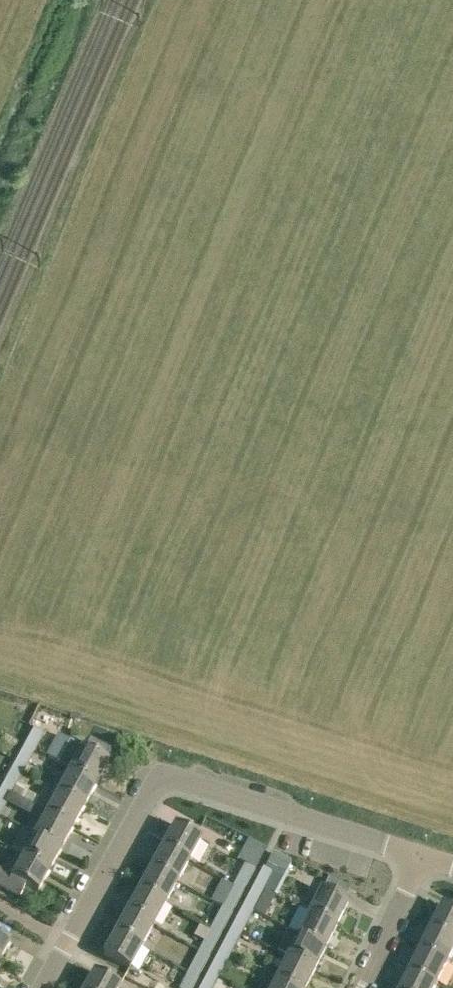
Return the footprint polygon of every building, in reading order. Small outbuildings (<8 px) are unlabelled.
[(33,728),(24,745),(35,751),(44,734),(33,728)] [(70,770),(96,784),(108,762),(112,755),(87,742),(83,749),(71,742),(59,763),(70,770)] [(24,745),(12,767),(23,772),(35,751),(24,745)] [(58,792),(84,806),(96,784),(70,770),(69,772),(58,792)] [(1,788),(11,794),(20,776),(10,771),(1,788)] [(45,785),(38,798),(34,805),(47,813),(73,827),(84,806),(58,792),(45,785)] [(11,794),(1,788),(0,789),(0,814),(11,794)] [(35,835),(61,849),(73,827),(47,813),(35,835)] [(163,846),(189,861),(201,839),(175,824),(163,846)] [(23,856),(49,870),(61,849),(35,835),(23,856)] [(151,868),(177,882),(189,861),(163,846),(151,868)] [(266,864),(285,874),(291,861),(273,852),(266,864)] [(19,898),(26,886),(37,892),(49,870),(23,856),(12,877),(0,871),(0,888),(19,898)] [(233,885),(244,891),(256,869),(245,864),(233,885)] [(263,867),(253,885),(264,890),(274,873),(263,867)] [(139,889),(165,904),(177,882),(151,868),(139,889)] [(222,907),(233,913),(244,891),(233,885),(233,886),(222,907)] [(253,885),(242,906),(253,912),(259,901),(264,890),(253,885)] [(127,911),(153,925),(165,904),(139,889),(127,911)] [(309,913),(336,926),(347,904),(321,890),(309,913)] [(242,906),(231,928),(242,934),(253,912),(242,906)] [(452,939),(452,911),(444,906),(433,929),(452,939)] [(221,934),(233,913),(222,907),(215,921),(211,929),(221,934)] [(115,932),(142,947),(153,925),(127,911),(115,932)] [(298,935),(325,948),(336,926),(309,913),(298,935)] [(231,928),(219,950),(230,956),(242,934),(231,928)] [(199,950),(210,956),(221,934),(211,929),(199,950)] [(449,964),(452,955),(452,939),(433,929),(422,950),(449,964)] [(103,954),(129,969),(142,947),(115,932),(103,954)] [(288,957),(314,970),(325,948),(298,935),(288,957)] [(10,942),(0,936),(0,961),(10,942)] [(188,972),(199,978),(210,956),(199,950),(188,972)] [(219,950),(208,971),(219,977),(230,956),(219,950)] [(411,972),(438,986),(449,964),(422,950),(411,972)] [(296,987),(305,987),(314,970),(288,957),(277,979),(296,987)] [(199,987),(213,987),(219,977),(208,971),(199,987)] [(120,986),(94,972),(85,987),(119,987),(120,986)] [(199,978),(188,972),(180,987),(193,987),(199,978)] [(438,986),(411,972),(403,987),(436,987),(438,986)] [(277,979),(272,987),(296,987),(277,979)]
